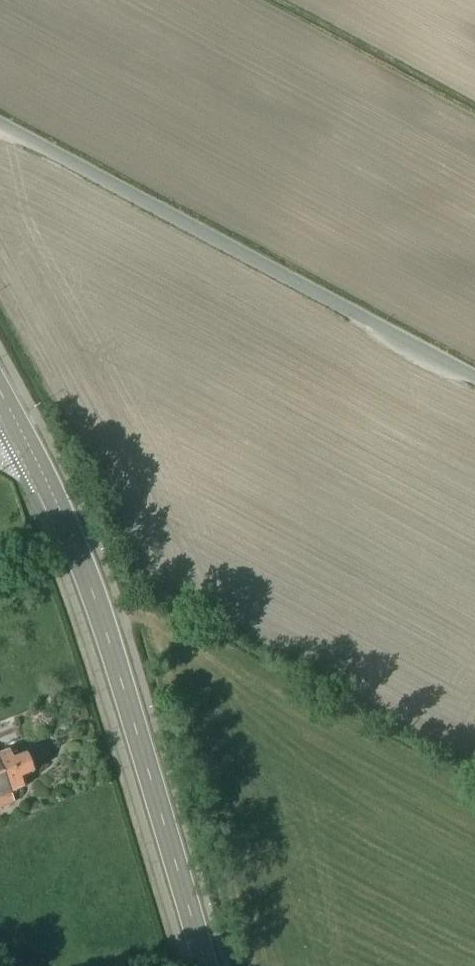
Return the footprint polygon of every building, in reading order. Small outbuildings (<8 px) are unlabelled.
[(11,800),(7,791),(21,785),(17,776),(31,771),(33,765),(30,755),(23,752),(10,758),(6,748),(0,751),(0,805),(11,800)]
